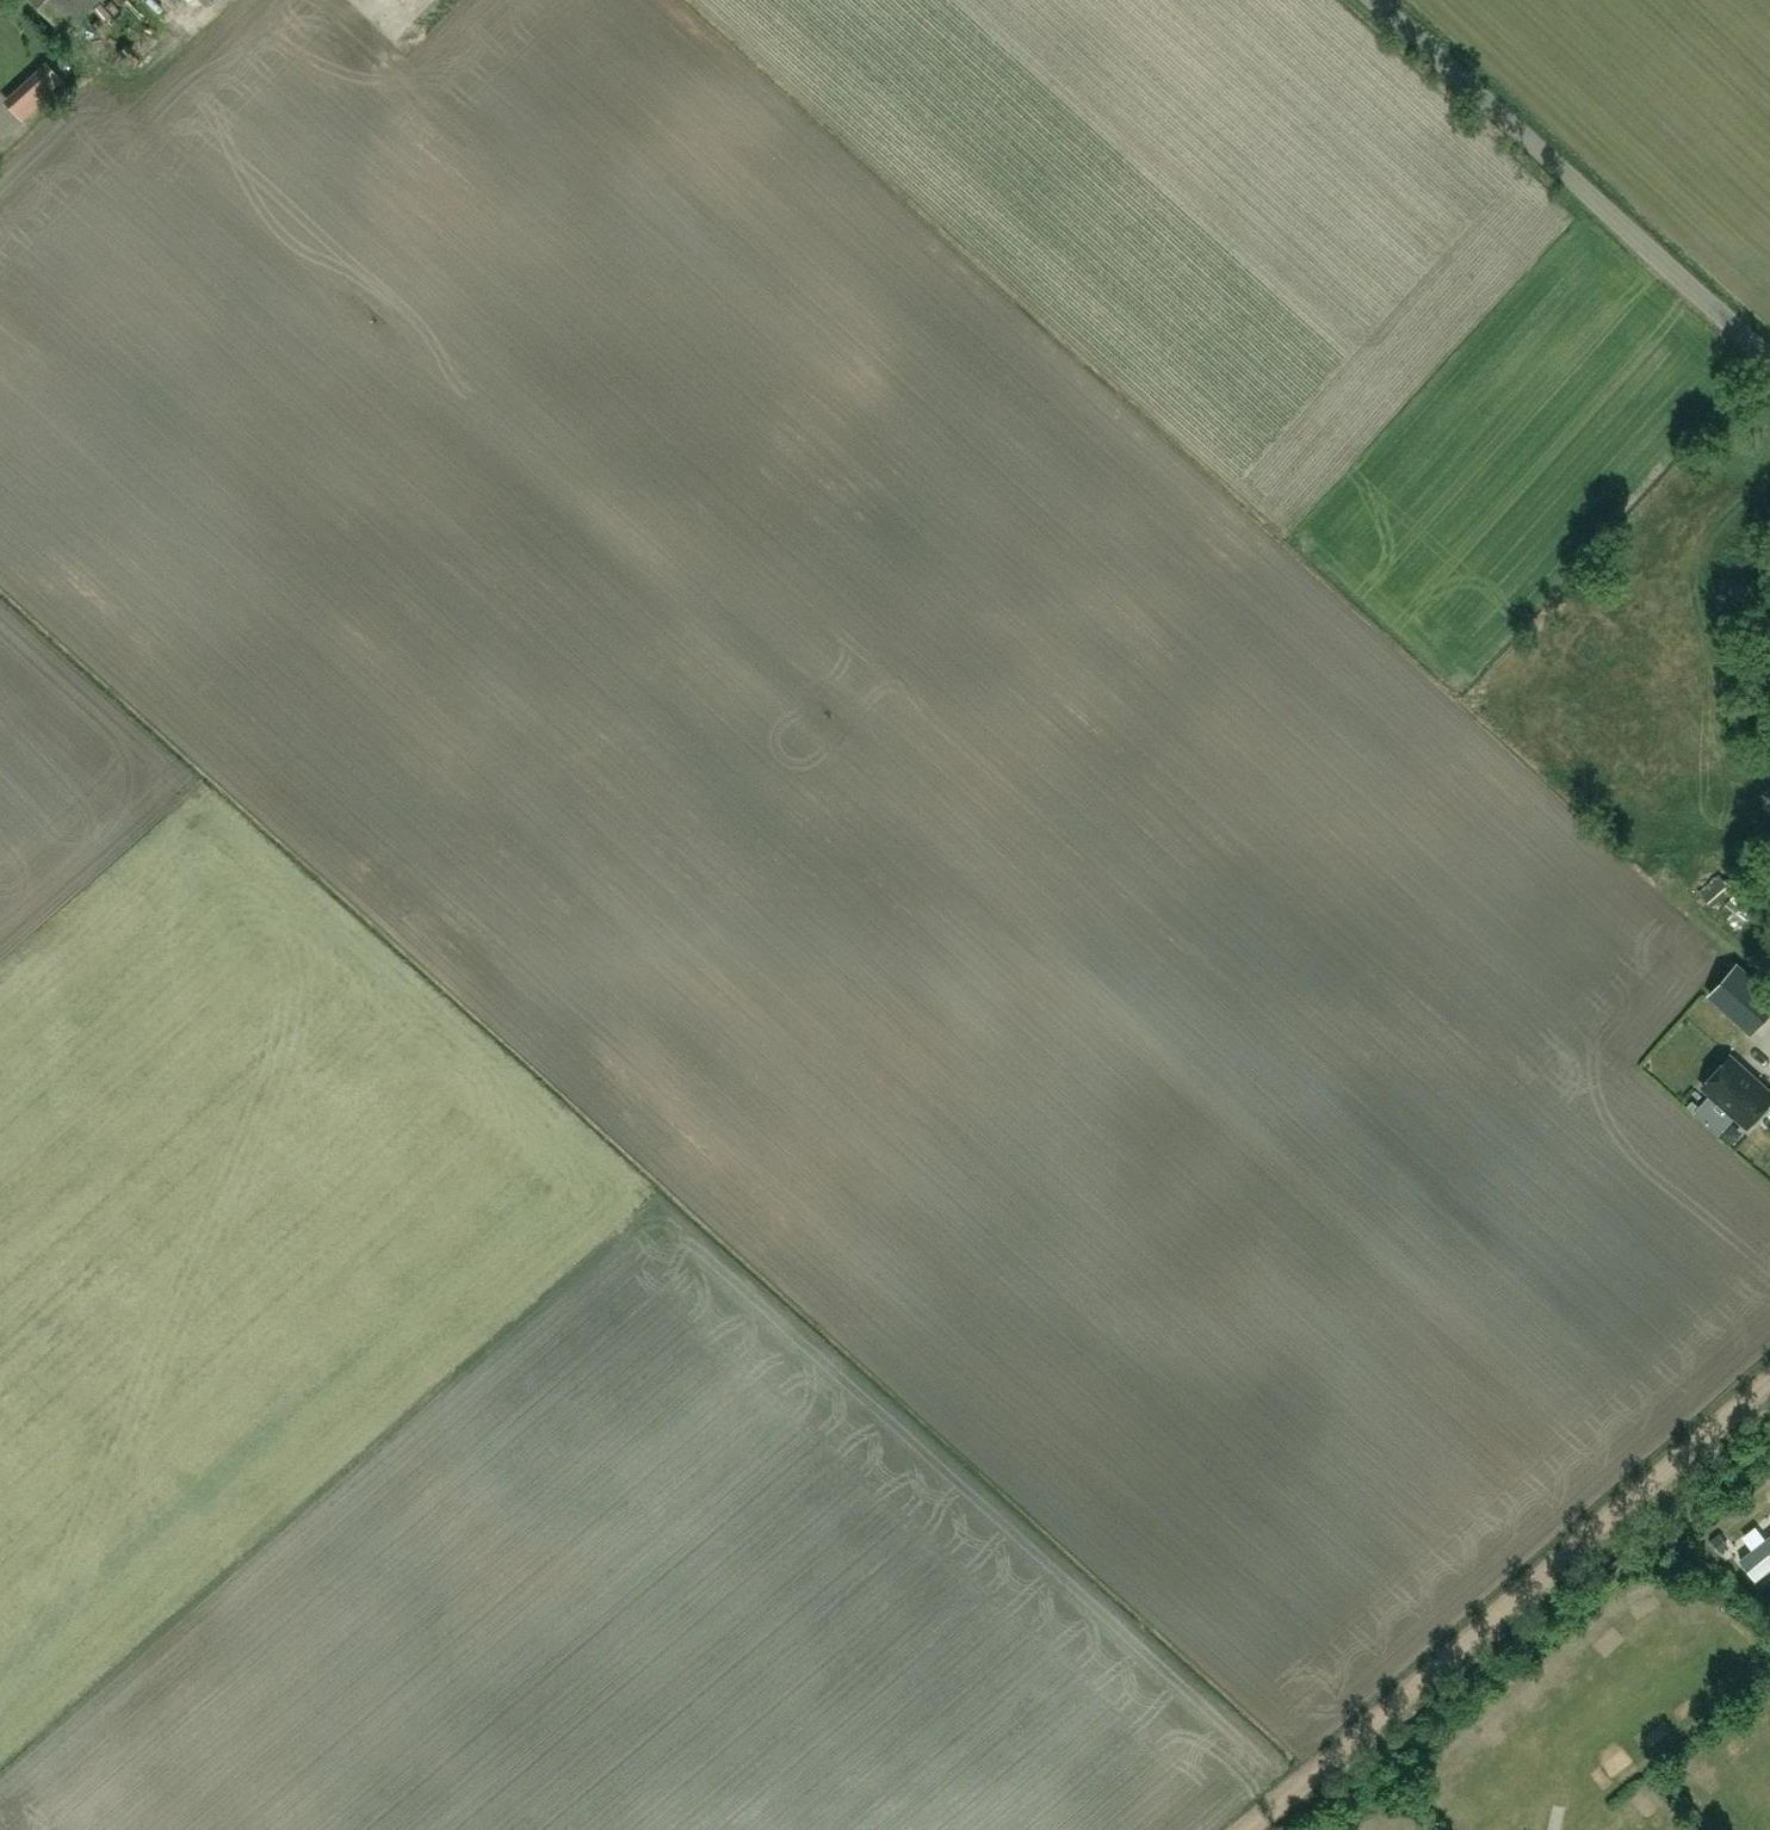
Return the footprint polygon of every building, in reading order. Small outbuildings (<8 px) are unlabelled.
[(99,0),(31,0),(65,34),(99,0)] [(1735,966),(1708,996),(1750,1034),(1769,1011),(1769,997),(1735,966)] [(1748,1126),(1769,1102),(1769,1092),(1731,1056),(1704,1086),(1748,1126)] [(1758,1580),(1769,1571),(1769,1535),(1741,1558),(1758,1580)] [(1611,1564),(1616,1570),(1625,1562),(1620,1556),(1611,1564)] [(1618,1742),(1600,1757),(1621,1784),(1640,1769),(1618,1742)] [(1359,1829),(1390,1829),(1374,1813),(1358,1828),(1359,1829)] [(1398,1822),(1408,1829),(1428,1829),(1429,1829),(1406,1813),(1398,1822)] [(1667,1829),(1693,1829),(1678,1817),(1667,1829)] [(1497,1821),(1485,1829),(1503,1829),(1497,1821)]
